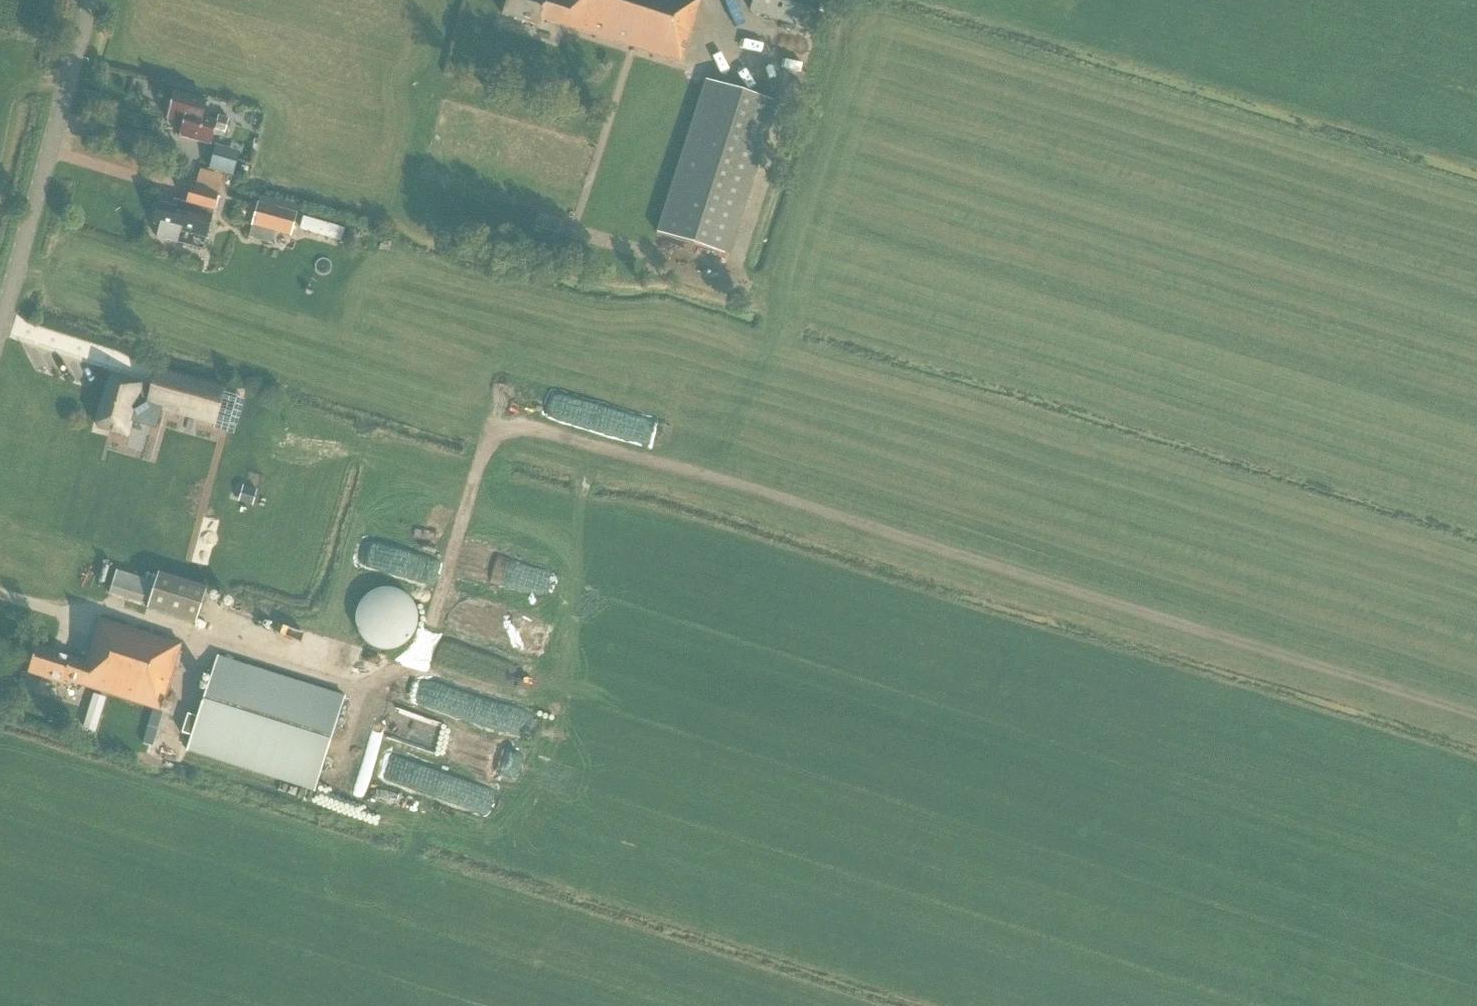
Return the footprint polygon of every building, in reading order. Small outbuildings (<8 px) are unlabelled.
[(701,0),(566,0),(565,0),(507,0),(502,14),(538,26),(541,18),(680,63),(701,0)] [(750,11),(811,31),(821,0),(754,0),(750,11)] [(778,101),(643,59),(588,232),(685,263),(691,244),(729,256),(778,101)] [(128,119),(157,116),(153,78),(102,84),(104,101),(126,98),(128,119)] [(217,122),(203,118),(207,102),(174,93),(166,119),(183,124),(179,137),(210,145),(213,134),(223,137),(228,120),(218,117),(217,122)] [(238,151),(214,144),(207,168),(232,175),(238,151)] [(174,208),(160,204),(159,208),(157,211),(155,217),(156,220),(155,224),(160,226),(156,237),(177,243),(180,231),(192,235),(193,234),(206,238),(218,195),(190,188),(186,204),(176,201),(174,208)] [(252,223),(291,234),(297,214),(258,203),(252,223)] [(87,345),(84,354),(95,357),(92,365),(118,373),(120,367),(136,373),(140,362),(87,345)] [(215,424),(224,389),(157,370),(152,388),(148,405),(215,424)] [(148,405),(152,388),(112,377),(98,426),(128,435),(137,402),(148,405)] [(252,505),(256,491),(245,488),(241,502),(252,505)] [(157,583),(117,571),(110,593),(150,605),(157,583)] [(160,574),(150,609),(196,623),(207,588),(160,574)] [(520,648),(525,621),(484,614),(480,642),(520,648)] [(160,712),(181,646),(101,620),(87,663),(36,647),(28,674),(63,685),(64,681),(160,712)] [(344,698),(217,658),(187,751),(314,792),(344,698)]
